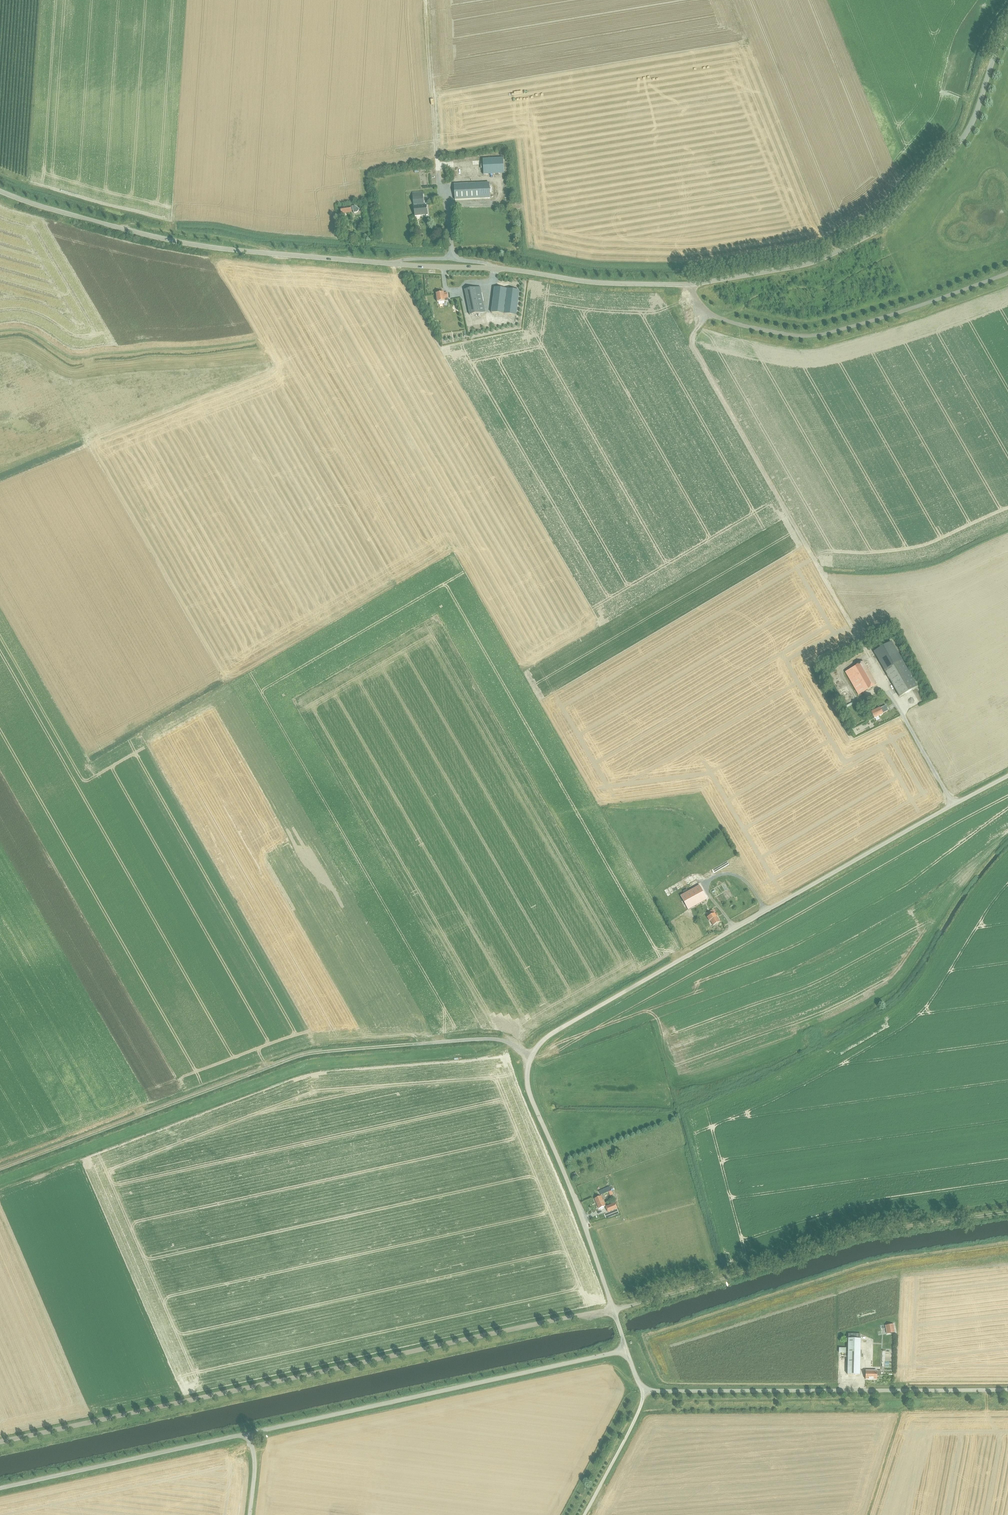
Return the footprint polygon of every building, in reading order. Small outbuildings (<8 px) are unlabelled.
[(504,172),(503,161),(483,162),(483,173),(504,172)] [(490,195),(489,186),(489,183),(454,185),(455,200),(490,198),(490,195)] [(415,217),(428,215),(427,206),(424,206),(422,192),(412,193),(414,205),(413,205),(415,217)] [(470,315),(485,312),(480,287),(465,290),(470,315)] [(516,316),(519,291),(494,288),(491,313),(516,316)] [(438,302),(448,301),(447,292),(436,294),(438,302)] [(900,697),(918,687),(892,642),(874,652),(900,697)] [(858,695),(861,693),(876,684),(864,662),(845,672),(858,695)] [(882,714),(888,711),(885,706),(871,712),(874,719),(883,714),(882,714)] [(699,885),(680,896),(688,910),(707,899),(699,885)] [(721,885),(713,890),(717,897),(725,892),(721,885)] [(713,925),(720,922),(713,910),(707,913),(708,916),(707,917),(710,921),(710,920),(713,925)] [(608,1192),(611,1191),(609,1187),(598,1191),(600,1195),(608,1192)] [(599,1209),(605,1206),(601,1196),(594,1199),(599,1209)] [(608,1212),(617,1208),(615,1203),(605,1207),(608,1212)] [(847,1375),(860,1375),(860,1334),(848,1334),(847,1375)] [(881,1376),(881,1371),(877,1371),(865,1371),(865,1379),(877,1379),(877,1376),(881,1376)]
